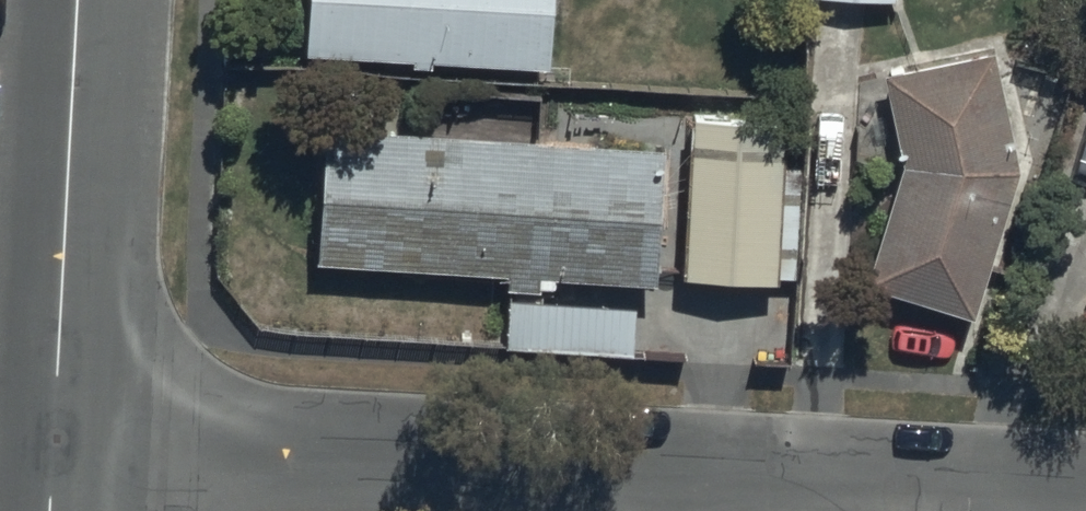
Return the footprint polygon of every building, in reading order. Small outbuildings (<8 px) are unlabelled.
[(557,74),(561,0),(315,0),(311,59),(557,74)] [(866,263),(978,296),(1019,157),(989,35),(876,63),(898,153),(866,263)] [(1075,76),(1085,79),(1085,44),(1075,76)] [(798,113),(691,110),(684,267),(791,272),(798,113)] [(306,259),(643,272),(648,139),(311,127),(306,259)] [(636,302),(504,294),(500,340),(633,349),(636,302)]
